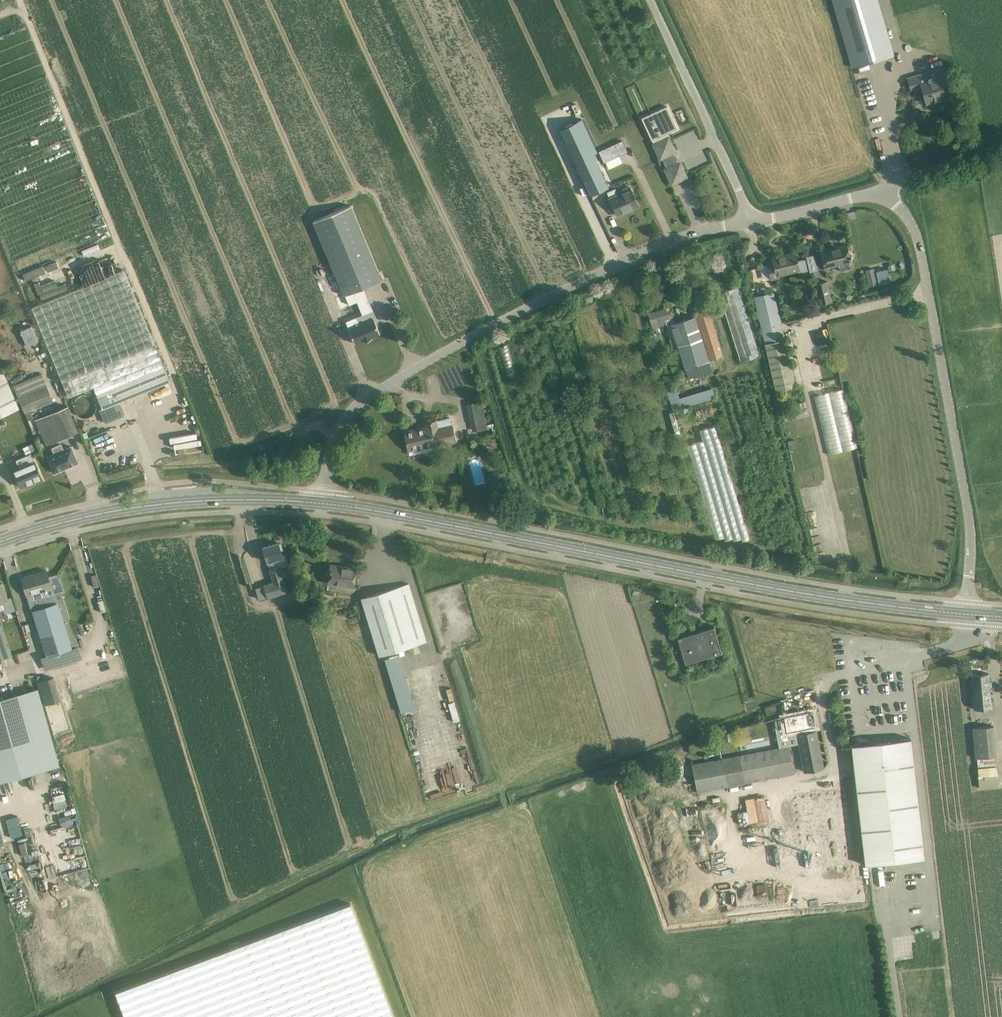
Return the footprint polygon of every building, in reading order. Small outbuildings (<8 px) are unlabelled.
[(840,28),(852,68),(894,55),(878,0),(832,0),(840,28)] [(942,68),(918,75),(907,78),(911,90),(921,87),(926,103),(950,96),(942,68)] [(29,299),(121,261),(70,137),(0,166),(0,228),(29,299)] [(653,144),(660,158),(662,157),(667,168),(665,169),(672,184),(686,177),(680,162),(678,163),(676,160),(677,159),(676,155),(674,156),(673,152),(675,151),(668,137),(653,144)] [(604,163),(627,152),(622,141),(599,152),(604,163)] [(574,162),(590,196),(609,187),(594,154),(574,162)] [(629,188),(617,193),(615,188),(608,192),(618,214),(637,205),(629,188)] [(344,297),(346,296),(349,304),(342,307),(346,317),(353,315),(353,316),(369,309),(361,288),(382,280),(351,205),(313,221),(344,297)] [(824,268),(840,264),(840,267),(843,268),(849,267),(850,264),(849,262),(851,261),(847,244),(820,251),(824,268)] [(778,277),(777,275),(799,270),(795,253),(772,258),(773,263),(766,264),(770,279),(778,277)] [(870,287),(878,285),(874,269),(866,271),(870,287)] [(118,403),(170,381),(124,270),(32,307),(69,397),(93,387),(102,409),(100,410),(105,423),(123,415),(118,403)] [(827,281),(814,284),(819,304),(832,301),(827,281)] [(757,356),(740,286),(721,290),(738,361),(757,356)] [(764,344),(765,344),(776,390),(798,385),(786,339),(785,339),(774,292),(754,297),(764,344)] [(695,316),(675,322),(670,307),(648,314),(653,328),(666,324),(668,329),(672,327),(685,368),(688,379),(713,371),(695,316)] [(376,318),(373,310),(355,317),(358,324),(348,328),(355,344),(364,340),(365,341),(371,339),(371,338),(370,338),(370,337),(380,333),(374,319),(376,318)] [(696,314),(710,357),(721,353),(708,310),(696,314)] [(32,328),(21,333),(27,349),(39,344),(32,328)] [(498,347),(507,377),(516,374),(507,344),(498,347)] [(0,370),(0,415),(17,407),(1,370),(0,370)] [(13,386),(25,414),(53,401),(41,374),(13,386)] [(667,391),(673,410),(715,398),(712,388),(679,398),(676,388),(667,391)] [(813,394),(826,454),(856,448),(844,388),(813,394)] [(83,417),(85,417),(86,417),(88,417),(90,416),(91,416),(92,415),(93,414),(94,413),(95,411),(95,410),(96,409),(96,407),(96,406),(96,404),(95,403),(95,402),(94,400),(94,399),(93,398),(92,397),(90,396),(89,396),(88,395),(86,395),(85,395),(83,395),(82,395),(80,396),(79,396),(78,397),(77,398),(76,399),(75,400),(74,401),(74,402),(74,403),(73,404),(73,405),(73,406),(73,407),(73,409),(74,409),(74,410),(74,411),(75,412),(76,413),(77,415),(78,415),(79,416),(81,417),(82,417),(83,417)] [(482,401),(467,404),(472,431),(487,428),(482,401)] [(35,420),(46,446),(79,431),(68,406),(35,420)] [(806,407),(783,413),(785,421),(808,415),(806,407)] [(404,431),(408,450),(433,445),(433,447),(455,442),(450,418),(424,423),(424,426),(404,431)] [(78,463),(71,447),(63,450),(61,444),(52,448),(55,454),(47,457),(54,473),(78,463)] [(13,470),(21,487),(42,478),(31,453),(16,460),(19,468),(13,470)] [(279,544),(278,542),(263,547),(270,569),(269,569),(273,582),(263,585),(255,588),(259,600),(267,597),(267,598),(287,592),(280,568),(288,565),(285,554),(282,555),(281,550),(283,550),(280,543),(279,544)] [(356,568),(331,564),(328,583),(354,587),(356,568)] [(28,596),(41,591),(42,594),(52,591),(46,570),(22,578),(28,596)] [(2,583),(0,583),(0,611),(4,610),(5,614),(16,610),(14,605),(12,598),(8,599),(2,583)] [(427,641),(409,583),(361,598),(379,656),(427,641)] [(30,601),(33,610),(32,610),(46,656),(41,657),(45,670),(77,661),(72,648),(79,646),(61,592),(30,601)] [(679,638),(687,665),(724,654),(716,627),(679,638)] [(12,656),(11,651),(7,649),(0,629),(0,660),(12,656)] [(671,649),(667,650),(673,668),(678,667),(671,649)] [(383,657),(398,712),(412,708),(397,653),(383,657)] [(988,673),(971,675),(974,709),(994,707),(993,700),(991,700),(988,673)] [(53,677),(37,682),(45,706),(61,701),(53,677)] [(59,766),(36,683),(25,687),(26,691),(0,699),(0,782),(59,766)] [(451,721),(456,720),(454,702),(448,703),(451,721)] [(783,717),(786,733),(816,728),(813,711),(783,717)] [(993,726),(972,728),(975,759),(976,759),(979,789),(999,787),(997,766),(996,766),(996,756),(993,726)] [(804,772),(823,768),(816,730),(797,734),(804,772)] [(869,865),(924,858),(910,738),(855,745),(869,865)] [(794,774),(789,746),(692,764),(697,792),(794,774)] [(446,795),(446,776),(434,776),(434,795),(446,795)] [(805,866),(845,858),(828,776),(789,784),(805,866)] [(351,904),(116,992),(125,1016),(394,1016),(351,904)]
